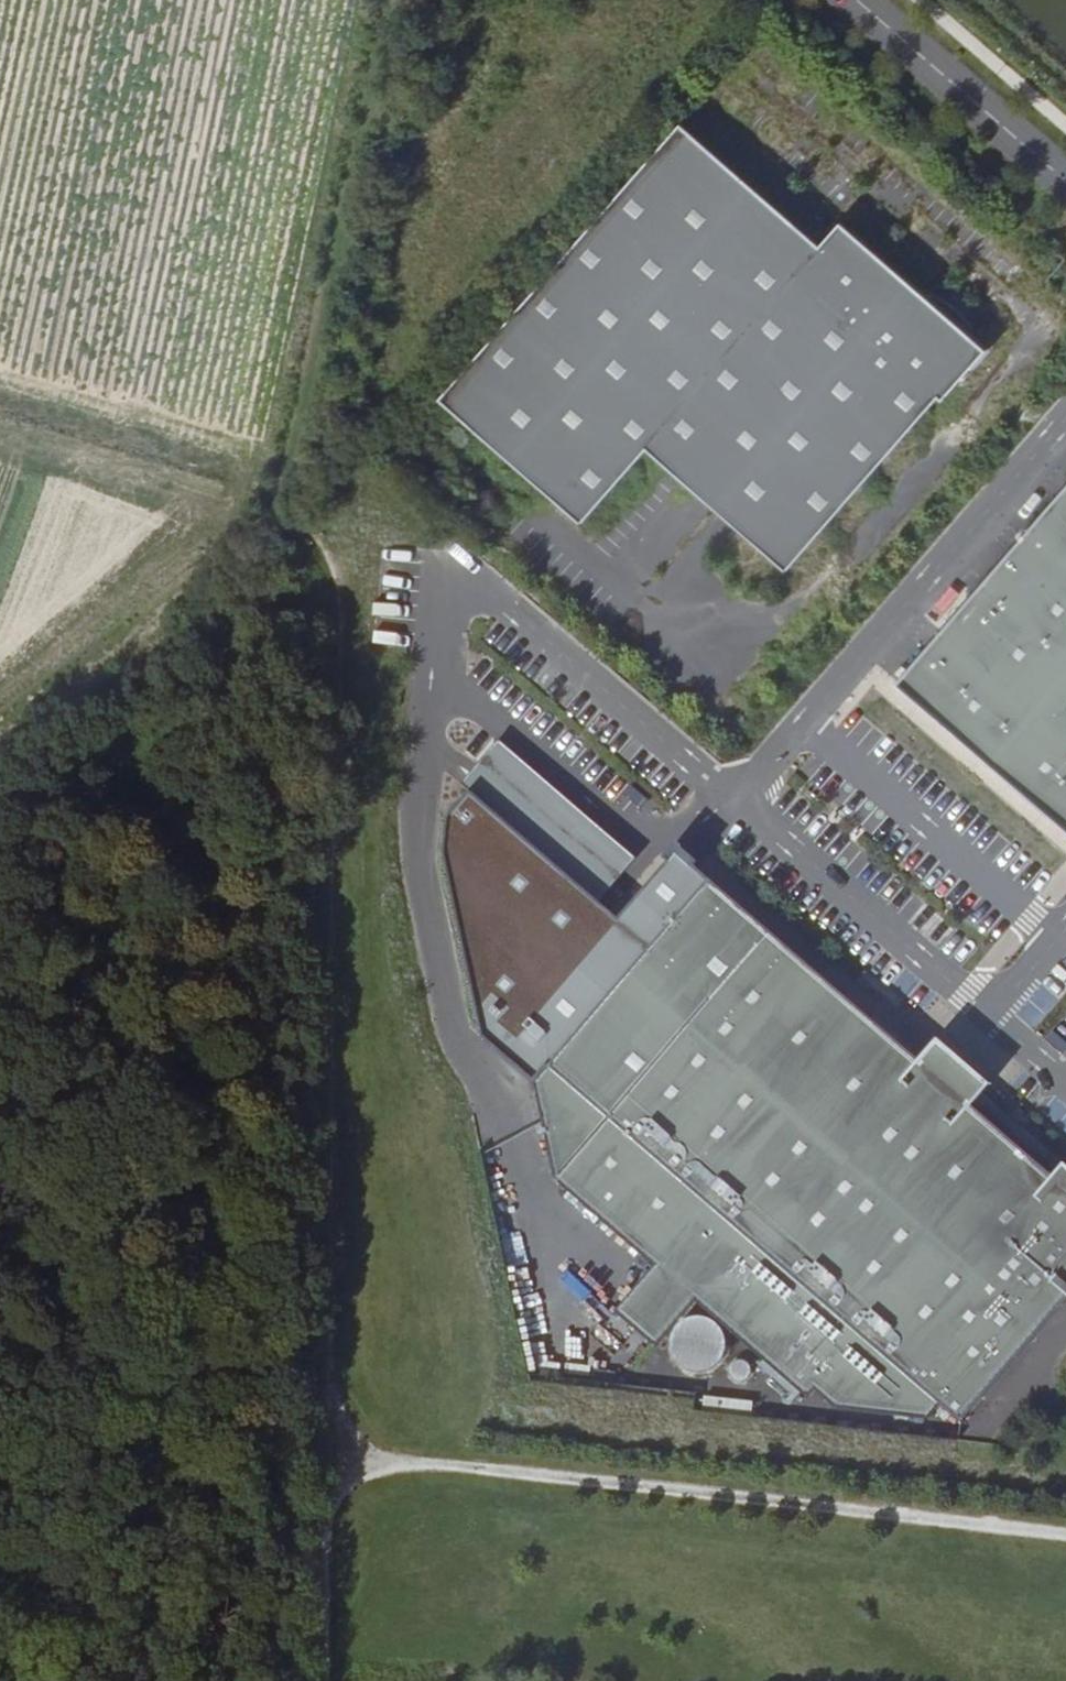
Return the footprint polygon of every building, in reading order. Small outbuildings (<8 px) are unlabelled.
[(679,124),(439,399),(581,523),(646,448),(786,571),(938,397),(942,400),(986,350),(960,327),(957,330),(936,312),(939,308),(840,222),(819,246),(679,124)] [(960,327),(939,308),(936,312),(957,330),(960,327)] [(904,687),(1065,822),(1065,492),(904,687)] [(501,742),(464,783),(474,794),(600,901),(637,860),(501,742)] [(767,938),(712,885),(680,856),(624,921),(600,901),(474,794),(452,819),(448,853),(485,1045),(539,1085),(557,1181),(657,1266),(618,1311),(654,1343),(692,1299),(805,1397),(813,1387),(837,1408),(927,1417),(939,1402),(960,1418),(1065,1296),(1065,1196),(967,1111),(976,1101),(989,1086),(935,1041),(923,1055),(915,1065),(767,938)]
